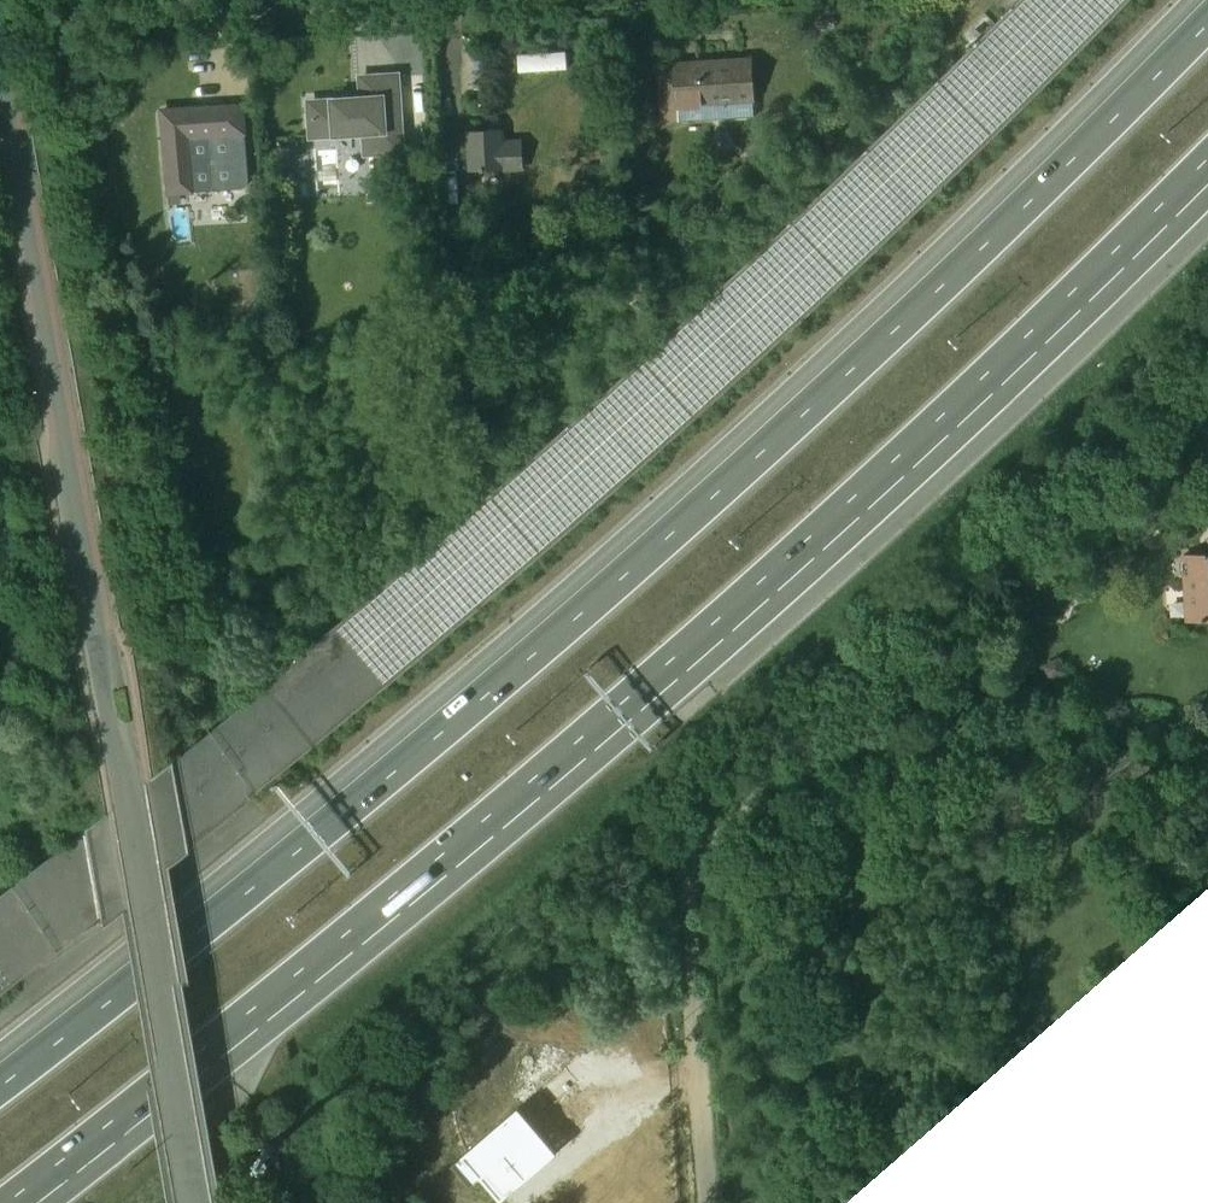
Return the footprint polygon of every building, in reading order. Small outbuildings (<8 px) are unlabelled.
[(678,120),(753,116),(753,104),(754,103),(751,59),(674,64),(678,120)] [(363,156),(406,154),(401,71),(357,74),(359,95),(305,99),(308,139),(361,136),(363,156)] [(248,181),(249,179),(242,104),(162,111),(167,211),(169,214),(172,216),(181,216),(179,194),(192,192),(192,191),(241,188),(246,186),(247,184),(248,181)] [(507,172),(523,171),(521,139),(504,140),(504,128),(466,131),(469,171),(507,168),(507,172)] [(333,142),(316,142),(316,181),(333,181),(333,142)] [(469,283),(479,283),(477,258),(467,259),(469,283)] [(1207,620),(1207,552),(1185,553),(1189,621),(1207,620)] [(1065,587),(1053,579),(1039,601),(1051,609),(1065,587)] [(1161,604),(1177,606),(1179,583),(1163,582),(1161,604)] [(1052,681),(1066,673),(1057,657),(1042,666),(1052,681)] [(492,1148),(545,1146),(544,1127),(491,1129),(492,1148)]
